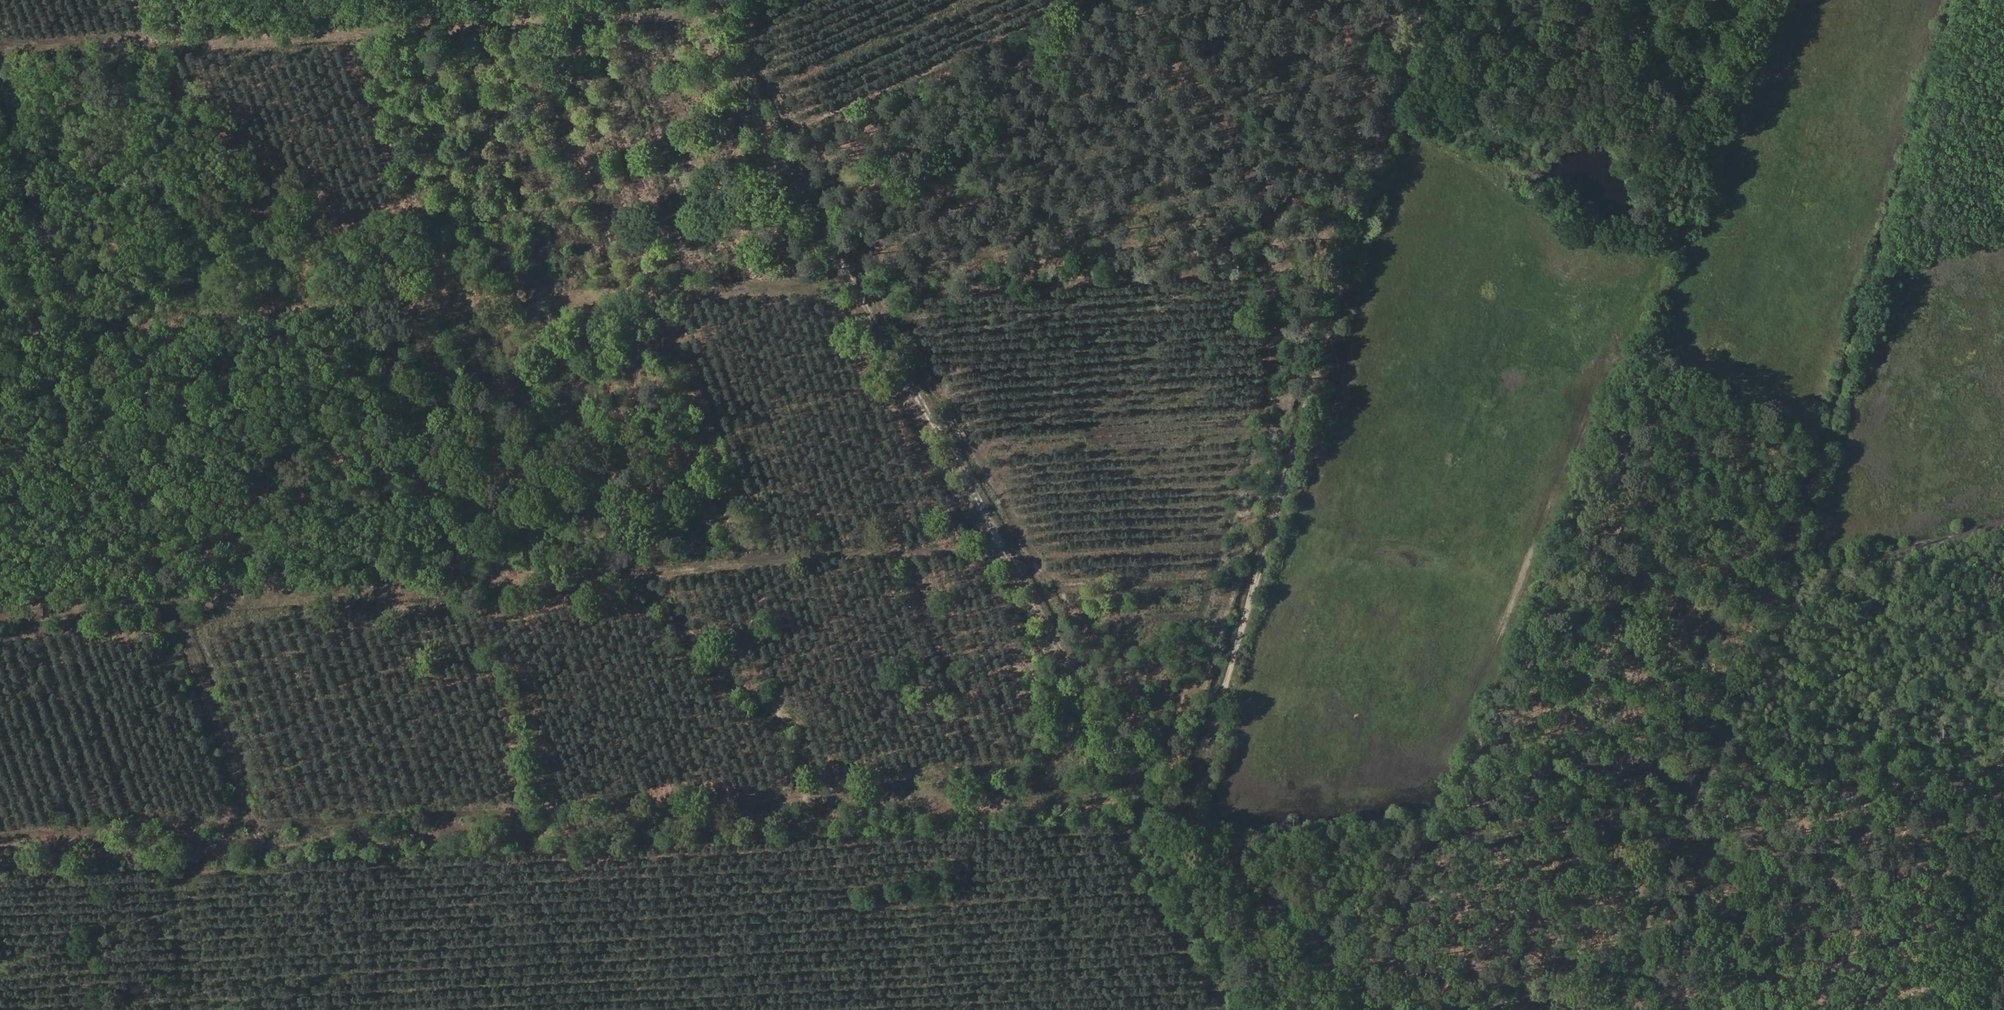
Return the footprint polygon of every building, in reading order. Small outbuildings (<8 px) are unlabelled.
[(1911,293),(1914,283),(1906,280),(1903,291),(1911,293)]
